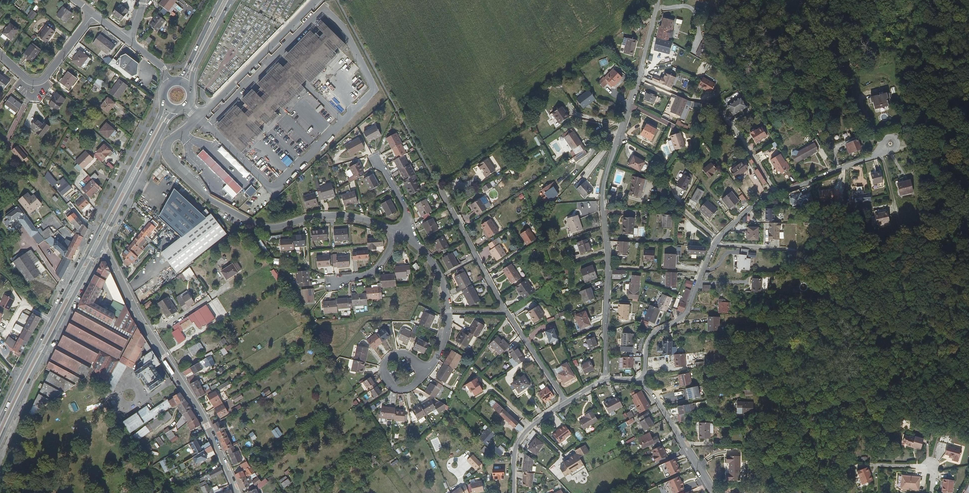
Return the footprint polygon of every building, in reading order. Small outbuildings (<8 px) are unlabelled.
[(160,5),(168,11),(176,0),(163,0),(160,5)] [(72,13),(64,7),(57,16),(65,22),(72,13)] [(127,14),(121,9),(118,7),(112,14),(121,21),(127,14)] [(721,17),(723,13),(713,7),(710,11),(721,17)] [(32,20),(37,14),(32,11),(28,17),(32,20)] [(165,21),(157,15),(149,25),(157,32),(165,21)] [(660,27),(657,38),(667,41),(670,30),(671,30),(674,21),(663,19),(661,27),(660,27)] [(288,62),(307,81),(313,75),(310,72),(320,62),(323,65),(330,58),(332,60),(337,54),(333,50),(337,47),(340,49),(345,44),(324,23),(318,28),(324,34),(320,37),(316,33),(311,39),(309,37),(302,44),(301,42),(290,53),(293,56),(288,62)] [(18,30),(11,24),(4,34),(11,39),(18,30)] [(46,43),(55,32),(46,25),(38,36),(46,43)] [(115,46),(100,35),(93,43),(108,55),(115,46)] [(637,41),(628,38),(624,54),(633,56),(637,41)] [(667,41),(657,38),(654,50),(663,53),(664,49),(673,51),(674,48),(676,49),(677,47),(667,41)] [(707,46),(700,43),(695,53),(703,56),(707,46)] [(32,62),(40,51),(31,45),(24,56),(32,62)] [(88,57),(80,51),(72,61),(80,67),(88,57)] [(139,64),(126,54),(121,56),(121,59),(119,59),(116,63),(116,65),(118,65),(120,64),(120,67),(132,77),(138,75),(139,64)] [(655,63),(650,64),(651,70),(665,68),(664,63),(661,64),(660,60),(655,61),(655,63)] [(223,124),(217,129),(241,153),(247,147),(244,145),(254,134),(257,137),(263,131),(260,129),(265,124),(266,125),(272,120),(273,121),(278,115),(276,113),(281,107),(282,109),(288,103),(286,102),(297,91),(299,94),(305,89),(281,65),(275,70),(277,72),(266,82),(264,80),(258,85),(261,88),(256,93),(254,92),(249,97),(248,96),(242,101),(245,104),(240,109),(239,108),(233,113),(234,114),(224,125),(223,124)] [(602,79),(608,84),(609,83),(613,87),(622,78),(614,70),(605,79),(604,77),(602,79)] [(77,78),(69,72),(60,83),(68,89),(77,78)] [(676,78),(666,73),(664,78),(663,80),(661,79),(654,76),(652,80),(659,83),(671,88),(676,78)] [(0,74),(0,88),(3,90),(10,82),(0,74)] [(315,78),(313,75),(307,81),(310,83),(315,78)] [(681,87),(686,89),(689,80),(684,78),(681,87)] [(703,78),(702,80),(698,86),(701,88),(705,91),(705,90),(711,93),(715,85),(703,78)] [(128,86),(119,79),(109,93),(118,99),(128,86)] [(560,88),(557,85),(552,91),(555,94),(560,88)] [(589,104),(595,99),(589,91),(576,100),(582,108),(588,103),(589,104)] [(647,92),(644,100),(654,105),(657,97),(647,92)] [(65,99),(56,93),(54,97),(55,98),(50,105),(57,110),(65,99)] [(888,98),(887,93),(870,97),(872,103),(873,102),(875,109),(888,105),(887,99),(888,98)] [(687,101),(677,96),(670,112),(681,116),(687,101)] [(16,113),(22,105),(11,97),(5,105),(16,113)] [(747,107),(741,97),(727,106),(733,116),(747,107)] [(115,104),(108,98),(101,107),(107,113),(115,104)] [(318,114),(325,110),(322,105),(315,109),(318,114)] [(562,107),(552,114),(559,124),(569,117),(562,107)] [(43,124),(37,120),(31,127),(37,132),(36,133),(42,137),(50,127),(44,123),(43,124)] [(117,132),(106,123),(99,131),(108,139),(111,135),(113,137),(117,132)] [(272,198),(202,125),(176,150),(212,194),(252,216),(272,198)] [(657,130),(647,125),(641,135),(651,140),(657,130)] [(381,135),(376,126),(363,133),(368,142),(381,135)] [(762,127),(756,131),(755,132),(754,130),(750,133),(751,134),(750,135),(756,143),(767,136),(762,127)] [(578,154),(586,149),(573,131),(564,138),(576,156),(578,154)] [(391,149),(402,143),(396,133),(386,138),(391,149)] [(675,150),(685,146),(680,133),(670,136),(675,150)] [(849,133),(834,135),(835,142),(850,140),(849,133)] [(364,148),(359,138),(345,146),(350,156),(364,148)] [(820,146),(816,139),(813,141),(814,143),(798,152),(802,160),(818,151),(817,148),(820,146)] [(858,141),(847,145),(850,153),(861,148),(858,141)] [(407,152),(402,143),(391,149),(396,157),(407,152)] [(108,153),(111,151),(105,145),(97,153),(103,160),(109,154),(108,153)] [(18,159),(24,154),(18,146),(12,151),(18,159)] [(760,147),(754,151),(760,160),(766,156),(760,147)] [(86,151),(75,162),(83,170),(93,159),(86,151)] [(785,171),(790,167),(782,153),(780,154),(777,156),(771,159),(778,170),(780,169),(782,172),(784,170),(785,171)] [(21,163),(27,157),(24,154),(18,159),(21,163)] [(580,157),(578,154),(576,156),(569,161),(572,164),(580,157)] [(399,170),(409,165),(404,155),(394,160),(399,170)] [(287,167),(293,161),(288,157),(283,162),(287,167)] [(634,157),(629,165),(640,171),(644,162),(634,157)] [(256,159),(253,162),(258,169),(265,164),(261,160),(258,162),(256,159)] [(487,159),(478,166),(481,170),(482,169),(484,172),(483,173),(486,178),(495,171),(487,159)] [(349,168),(356,180),(364,175),(362,172),(364,171),(359,162),(349,168)] [(700,172),(706,179),(710,176),(709,175),(711,173),(717,168),(712,162),(700,172)] [(748,169),(743,163),(731,171),(736,178),(748,169)] [(413,176),(416,174),(410,164),(409,165),(399,170),(399,171),(404,180),(413,176)] [(269,169),(263,172),(266,178),(277,173),(274,167),(269,169)] [(763,185),(767,182),(759,169),(755,171),(763,185)] [(884,182),(881,171),(871,173),(874,185),(884,182)] [(379,185),(373,174),(363,179),(370,191),(379,185)] [(55,184),(48,175),(45,178),(52,186),(55,184)] [(685,191),(692,179),(684,175),(677,186),(685,191)] [(404,180),(403,181),(410,195),(421,190),(413,176),(404,180)] [(640,197),(643,188),(640,187),(642,179),(633,176),(631,183),(634,184),(631,195),(640,197)] [(72,189),(64,179),(59,182),(62,186),(58,189),(63,195),(72,189)] [(98,189),(100,187),(93,179),(82,190),(90,198),(95,194),(94,193),(98,189)] [(593,191),(582,179),(574,187),(585,198),(593,191)] [(898,183),(903,182),(902,179),(894,181),(897,190),(899,189),(898,183)] [(910,180),(903,182),(898,183),(899,189),(901,195),(914,192),(910,180)] [(669,196),(664,182),(658,183),(659,197),(669,196)] [(331,183),(316,187),(318,195),(321,194),(322,196),(323,200),(335,196),(331,183)] [(493,187),(490,183),(482,188),(485,192),(493,187)] [(557,193),(551,184),(542,190),(547,197),(545,199),(546,200),(547,199),(548,201),(553,198),(553,199),(555,198),(555,197),(560,194),(559,192),(557,193)] [(704,192),(698,188),(691,200),(697,203),(704,192)] [(227,234),(211,214),(206,218),(175,189),(159,217),(181,237),(161,253),(177,273),(227,234)] [(787,194),(789,200),(791,199),(793,206),(800,203),(802,202),(803,204),(812,201),(809,194),(805,195),(805,197),(802,198),(801,197),(799,189),(787,194)] [(834,190),(827,191),(820,192),(820,198),(828,197),(828,200),(835,199),(834,190)] [(863,194),(863,191),(857,192),(857,195),(855,195),(856,202),(865,201),(864,194),(863,194)] [(358,202),(355,192),(342,195),(345,206),(358,202)] [(739,201),(731,192),(722,199),(730,209),(739,201)] [(79,193),(71,199),(79,211),(87,206),(79,193)] [(316,203),(313,193),(303,196),(305,206),(316,203)] [(60,197),(58,194),(52,198),(55,202),(58,200),(57,199),(60,197)] [(41,204),(34,196),(23,204),(30,212),(41,204)] [(484,196),(471,204),(474,209),(473,210),(477,216),(487,209),(484,204),(487,202),(484,196)] [(397,211),(390,199),(381,204),(388,217),(397,211)] [(423,219),(430,216),(429,213),(432,212),(425,199),(415,205),(423,219)] [(717,210),(707,201),(700,209),(710,218),(717,210)] [(38,231),(19,205),(5,215),(11,223),(18,218),(30,237),(38,231)] [(879,210),(875,211),(878,225),(891,222),(888,210),(880,212),(879,210)] [(78,231),(83,223),(72,211),(69,213),(71,216),(68,219),(71,222),(72,223),(77,229),(77,230),(78,231)] [(673,215),(663,215),(662,228),(672,229),(673,215)] [(582,230),(578,216),(567,219),(572,233),(582,230)] [(637,235),(637,231),(638,230),(639,229),(638,228),(638,227),(634,227),(635,218),(623,217),(622,234),(637,235)] [(438,230),(432,218),(422,223),(429,235),(438,230)] [(486,232),(484,233),(488,239),(499,231),(491,219),(481,225),(484,230),(486,232)] [(150,244),(152,241),(149,237),(152,234),(151,233),(155,228),(155,227),(157,224),(153,220),(150,223),(139,235),(148,242),(150,244)] [(84,236),(88,229),(85,226),(83,223),(78,231),(78,232),(84,236)] [(782,228),(782,223),(770,223),(771,223),(771,233),(770,234),(770,240),(781,240),(781,228),(782,228)] [(68,235),(71,232),(68,229),(67,228),(65,226),(61,229),(68,235)] [(40,234),(45,240),(47,238),(49,237),(53,234),(49,228),(40,234)] [(759,228),(750,228),(749,236),(748,236),(748,240),(758,241),(759,228)] [(328,240),(327,229),(311,230),(312,241),(328,240)] [(348,240),(347,229),(334,230),(334,241),(348,240)] [(536,239),(529,229),(521,234),(528,245),(536,239)] [(54,242),(56,240),(57,239),(53,234),(49,237),(50,239),(54,242)] [(71,260),(83,237),(77,234),(76,235),(74,234),(73,237),(74,238),(72,243),(67,240),(65,244),(70,246),(67,251),(64,256),(71,260)] [(293,235),(293,239),(294,247),(306,246),(304,234),(293,235)] [(148,242),(139,235),(133,242),(140,247),(144,242),(145,243),(145,242),(147,244),(148,242)] [(383,237),(367,239),(368,250),(377,249),(377,247),(383,246),(383,237)] [(449,248),(443,237),(434,242),(440,252),(449,248)] [(53,246),(64,256),(67,251),(56,240),(54,242),(50,239),(48,240),(47,238),(45,240),(45,241),(52,246),(53,246)] [(590,242),(588,238),(577,242),(582,254),(591,251),(588,243),(590,242)] [(281,250),(294,249),(294,247),(293,239),(280,240),(281,250)] [(506,255),(496,239),(488,244),(492,249),(489,251),(492,256),(493,255),(494,256),(497,261),(506,255)] [(261,240),(257,242),(263,252),(266,250),(261,240)] [(140,247),(133,242),(128,249),(136,256),(138,254),(134,250),(136,249),(141,253),(144,251),(140,247)] [(628,256),(629,242),(618,242),(618,247),(619,247),(619,250),(618,255),(628,256)] [(688,253),(705,254),(706,247),(688,246),(688,253)] [(136,256),(128,249),(122,256),(126,259),(123,264),(129,269),(133,264),(138,257),(136,256)] [(749,249),(742,249),(740,269),(749,270),(750,259),(748,258),(749,249)] [(27,283),(47,270),(44,267),(30,250),(25,254),(19,258),(13,262),(27,283)] [(352,253),(353,260),(369,259),(368,250),(356,251),(356,253),(352,253)] [(644,250),(644,260),(649,260),(654,261),(654,251),(644,250)] [(458,265),(452,253),(442,258),(449,270),(458,265)] [(676,254),(665,254),(664,268),(675,269),(676,254)] [(330,266),(329,255),(317,256),(318,267),(330,266)] [(61,279),(71,260),(64,256),(55,273),(61,279)] [(333,259),(333,267),(337,267),(337,268),(350,267),(349,256),(337,257),(337,259),(333,259)] [(21,281),(24,285),(27,283),(13,262),(10,264),(21,281)] [(102,262),(84,297),(65,333),(46,368),(51,371),(29,415),(32,416),(39,411),(52,401),(75,385),(80,383),(84,380),(86,378),(86,379),(92,369),(91,368),(92,366),(98,376),(100,377),(104,379),(109,382),(120,362),(127,366),(132,369),(144,347),(148,344),(133,319),(126,305),(105,262),(102,262)] [(238,272),(232,264),(222,272),(227,279),(238,272)] [(509,276),(513,283),(521,278),(511,264),(503,270),(507,277),(509,276)] [(395,274),(395,278),(407,277),(407,274),(410,274),(410,266),(394,267),(395,274)] [(592,266),(581,271),(586,281),(597,277),(592,266)] [(174,280),(176,283),(181,279),(184,283),(194,275),(189,268),(174,280)] [(280,278),(274,269),(271,272),(277,281),(280,278)] [(299,283),(299,287),(312,286),(312,281),(309,281),(308,271),(295,271),(296,283),(299,283)] [(455,277),(462,291),(471,285),(464,272),(455,277)] [(676,287),(677,272),(666,272),(666,286),(676,287)] [(396,285),(395,278),(395,274),(380,275),(381,283),(381,287),(396,286),(396,285)] [(529,278),(515,287),(521,295),(522,294),(525,298),(530,295),(535,292),(528,283),(531,281),(529,278)] [(752,292),(762,293),(763,279),(753,279),(752,292)] [(382,298),(381,287),(381,283),(377,283),(377,285),(377,287),(372,288),(366,288),(367,293),(367,299),(382,298)] [(629,298),(638,299),(639,284),(630,283),(629,298)] [(480,301),(472,285),(471,285),(462,291),(470,306),(480,301)] [(594,298),(591,288),(580,292),(584,302),(594,298)] [(314,302),(312,289),(301,290),(303,303),(314,302)] [(678,310),(683,313),(686,306),(687,304),(691,290),(687,289),(682,302),(681,302),(678,310)] [(368,305),(367,299),(367,293),(352,294),(352,299),(352,306),(368,305)] [(179,303),(185,311),(189,309),(188,307),(191,305),(195,303),(188,294),(182,298),(183,300),(179,303)] [(660,309),(666,311),(671,298),(663,294),(657,308),(660,309)] [(0,304),(0,307),(9,311),(14,301),(4,296),(0,304)] [(164,310),(169,317),(178,311),(168,297),(158,303),(162,311),(164,310)] [(353,308),(352,306),(352,299),(348,299),(348,298),(337,299),(337,301),(337,309),(350,308),(353,308)] [(723,303),(723,300),(720,300),(719,312),(730,312),(730,303),(723,303)] [(114,301),(108,312),(119,318),(125,307),(114,301)] [(143,306),(146,310),(153,305),(150,301),(143,306)] [(324,313),(338,312),(337,311),(337,309),(337,301),(323,302),(324,313)] [(525,306),(528,311),(537,307),(533,301),(525,306)] [(618,304),(618,311),(619,311),(619,312),(619,318),(629,318),(629,304),(618,304)] [(657,308),(651,305),(645,319),(654,323),(660,309),(657,308)] [(544,316),(538,306),(528,312),(535,322),(544,316)] [(22,311),(21,317),(27,319),(29,313),(22,311)] [(435,317),(425,312),(420,323),(430,327),(435,317)] [(590,324),(585,312),(576,315),(576,317),(573,318),(575,322),(578,321),(580,328),(590,324)] [(180,332),(197,320),(193,313),(172,327),(174,329),(172,331),(179,343),(185,339),(180,332)] [(32,333),(40,318),(33,314),(28,324),(25,329),(32,333)] [(719,330),(719,317),(709,317),(709,324),(702,324),(702,330),(719,330)] [(474,335),(477,338),(484,326),(475,320),(468,332),(474,335)] [(27,342),(32,333),(25,329),(21,326),(16,324),(13,330),(21,335),(20,338),(27,342)] [(384,328),(375,334),(382,343),(390,337),(384,328)] [(410,341),(413,342),(416,335),(404,329),(399,339),(408,343),(410,341)] [(558,339),(554,329),(546,332),(550,342),(558,339)] [(468,332),(467,331),(465,334),(461,332),(456,341),(466,347),(474,335),(468,332)] [(622,338),(622,346),(630,347),(630,343),(632,344),(632,339),(632,334),(623,333),(623,338),(622,338)] [(375,334),(367,341),(373,349),(382,343),(375,334)] [(500,355),(509,346),(505,342),(504,343),(502,340),(498,337),(490,345),(500,355)] [(597,345),(594,337),(586,340),(590,348),(597,345)] [(9,347),(13,350),(17,343),(13,341),(8,338),(6,343),(9,347)] [(25,347),(27,342),(20,338),(17,343),(25,347)] [(223,348),(228,344),(224,338),(219,342),(223,348)] [(429,343),(418,338),(413,348),(424,354),(429,343)] [(663,351),(663,355),(674,354),(677,354),(677,347),(672,347),(672,341),(663,341),(663,345),(658,345),(658,351),(663,351)] [(13,350),(21,354),(25,347),(17,343),(13,350)] [(161,364),(148,344),(144,347),(146,351),(147,350),(150,353),(141,359),(142,361),(139,363),(136,370),(137,371),(135,373),(139,379),(143,376),(149,384),(147,386),(151,391),(164,382),(156,370),(156,369),(155,368),(161,364)] [(189,349),(191,352),(193,356),(199,352),(195,345),(189,349)] [(518,365),(525,360),(521,353),(518,350),(516,346),(508,351),(513,358),(510,359),(510,361),(514,368),(518,365)] [(354,361),(365,363),(368,349),(357,347),(354,361)] [(452,350),(444,364),(453,369),(454,370),(462,357),(452,350)] [(686,366),(685,353),(677,354),(674,354),(676,367),(686,366)] [(206,358),(202,361),(206,368),(209,366),(210,367),(215,364),(210,356),(206,358)] [(633,367),(633,357),(623,356),(623,367),(633,367)] [(354,361),(350,359),(348,365),(349,368),(352,368),(351,371),(363,374),(365,363),(354,361)] [(113,391),(127,366),(120,362),(109,382),(104,379),(103,382),(104,385),(106,387),(113,391)] [(594,369),(590,362),(582,366),(585,373),(594,369)] [(199,363),(182,373),(185,377),(192,372),(194,375),(203,369),(199,363)] [(567,363),(561,366),(563,370),(558,373),(564,382),(574,376),(567,363)] [(453,369),(444,364),(436,377),(445,383),(453,369)] [(93,383),(95,381),(99,378),(100,377),(98,376),(92,366),(91,368),(92,369),(86,379),(93,383)] [(678,382),(676,373),(672,374),(672,377),(663,378),(665,386),(674,384),(673,379),(674,379),(675,382),(678,382)] [(692,385),(689,373),(678,375),(681,387),(692,385)] [(195,376),(187,380),(194,392),(201,387),(200,385),(195,376)] [(529,385),(524,376),(513,384),(519,392),(529,385)] [(371,391),(377,387),(371,377),(363,382),(366,388),(369,387),(371,391)] [(86,378),(84,380),(88,387),(90,385),(93,383),(86,379),(86,378)] [(478,383),(475,379),(466,384),(469,389),(471,388),(473,392),(472,392),(474,396),(482,391),(481,388),(482,387),(479,382),(478,383)] [(229,385),(227,381),(220,385),(217,387),(219,390),(229,385)] [(430,383),(425,393),(435,399),(443,386),(434,381),(432,384),(430,383)] [(201,387),(194,392),(198,398),(207,393),(207,392),(210,390),(207,384),(204,386),(201,387)] [(381,393),(377,387),(371,391),(370,391),(375,398),(381,393)] [(548,401),(551,399),(554,396),(547,387),(538,393),(545,403),(548,401)] [(697,387),(685,390),(688,400),(699,397),(697,387)] [(268,389),(262,393),(265,397),(271,393),(268,389)] [(640,413),(651,407),(642,392),(638,394),(637,392),(636,390),(631,394),(634,399),(632,400),(640,413)] [(215,408),(222,403),(217,395),(215,391),(207,396),(215,408)] [(228,400),(228,399),(224,392),(217,395),(222,403),(228,400)] [(186,401),(180,393),(173,397),(174,398),(169,401),(172,406),(174,408),(177,406),(178,405),(179,406),(186,401)] [(241,408),(235,397),(231,399),(236,408),(232,410),(233,413),(241,408)] [(622,406),(618,397),(612,400),(609,401),(609,400),(604,403),(609,413),(622,406)] [(430,399),(420,405),(427,415),(436,409),(438,413),(445,409),(445,405),(439,401),(433,404),(433,403),(430,399)] [(519,432),(524,428),(523,427),(517,422),(492,399),(488,403),(519,432)] [(172,406),(169,401),(168,400),(150,411),(147,406),(124,422),(131,433),(153,418),(154,420),(162,415),(161,413),(172,406)] [(189,404),(186,401),(179,406),(181,409),(189,404)] [(753,403),(738,403),(738,413),(753,414),(753,403)] [(192,409),(189,404),(181,409),(184,414),(185,414),(192,410),(192,409)] [(367,407),(371,413),(377,410),(374,404),(367,407)] [(690,404),(678,407),(679,415),(688,413),(691,412),(690,404)] [(228,412),(223,405),(215,409),(220,417),(228,412)] [(427,415),(420,405),(412,410),(418,420),(427,415)] [(648,410),(651,414),(657,411),(655,406),(648,410)] [(395,419),(396,410),(396,408),(382,407),(381,418),(395,419)] [(196,416),(192,410),(185,414),(184,414),(188,422),(191,420),(191,419),(196,416)] [(395,419),(394,421),(404,422),(405,411),(396,410),(395,419)] [(592,411),(585,415),(586,418),(579,422),(584,429),(597,421),(592,411)] [(149,425),(149,424),(146,427),(150,432),(152,430),(153,431),(164,422),(164,423),(172,417),(169,412),(160,418),(160,417),(149,425)] [(638,420),(644,431),(653,426),(650,420),(648,417),(650,416),(647,412),(637,418),(638,420)] [(688,413),(679,415),(681,422),(690,420),(688,413)] [(201,426),(196,416),(191,419),(191,420),(188,422),(189,424),(188,425),(191,431),(201,426)] [(628,426),(638,420),(637,418),(635,416),(631,419),(629,419),(625,422),(627,425),(628,426)] [(221,427),(218,422),(213,425),(216,433),(224,429),(225,428),(224,426),(221,427)] [(710,438),(710,432),(710,423),(710,422),(699,423),(699,438),(710,438)] [(565,438),(571,433),(565,425),(558,430),(559,430),(557,432),(553,434),(560,443),(565,439),(565,438)] [(137,442),(150,432),(146,427),(133,437),(137,442)] [(488,446),(491,442),(490,441),(496,433),(488,427),(485,431),(484,431),(482,433),(482,434),(478,438),(488,446)] [(247,428),(244,429),(250,437),(253,441),(255,440),(255,439),(251,434),(247,428)] [(278,428),(272,431),(276,439),(283,436),(278,428)] [(232,444),(224,429),(216,433),(225,451),(227,449),(233,446),(237,444),(238,444),(237,442),(232,444)] [(176,436),(174,434),(172,430),(171,431),(166,434),(172,443),(178,438),(177,436),(176,436)] [(644,435),(651,449),(661,443),(656,435),(652,437),(650,432),(644,435)] [(905,434),(903,440),(907,441),(907,443),(907,445),(908,446),(912,447),(914,446),(917,447),(916,448),(921,450),(924,438),(916,436),(915,437),(910,435),(905,434)] [(949,436),(941,434),(939,442),(947,444),(949,436)] [(160,447),(164,444),(159,437),(155,440),(160,447)] [(544,444),(536,438),(528,449),(536,454),(544,444)] [(201,448),(197,440),(189,444),(196,456),(211,446),(209,442),(201,448)] [(579,458),(589,452),(585,445),(575,450),(577,453),(574,455),(569,457),(570,458),(563,461),(565,464),(559,467),(564,475),(570,472),(571,475),(585,468),(584,465),(579,458)] [(666,455),(661,445),(651,450),(654,456),(657,460),(666,455)] [(952,456),(951,458),(953,458),(953,460),(958,462),(959,458),(960,458),(963,450),(947,445),(945,454),(949,455),(952,456)] [(215,455),(211,446),(196,456),(193,458),(196,464),(215,455)] [(235,452),(233,446),(227,449),(234,464),(242,461),(241,460),(245,459),(240,450),(235,452)] [(493,451),(500,457),(503,453),(496,447),(493,451)] [(492,452),(487,448),(483,452),(487,456),(492,452)] [(522,473),(524,473),(532,474),(533,459),(524,453),(522,473)] [(482,463),(473,454),(468,460),(476,469),(482,463)] [(377,461),(373,455),(367,460),(371,465),(377,461)] [(726,473),(727,481),(740,481),(740,456),(726,456),(727,463),(730,463),(730,473),(726,473)] [(673,459),(664,463),(671,475),(680,471),(676,464),(673,459)] [(242,471),(250,467),(248,465),(246,462),(240,465),(242,471)] [(186,466),(184,463),(172,469),(174,473),(181,470),(186,466)] [(858,471),(860,476),(861,475),(862,478),(861,478),(862,483),(865,483),(874,480),(869,466),(858,471)] [(250,475),(254,473),(250,467),(242,471),(243,473),(246,471),(249,476),(250,475)] [(221,468),(209,474),(211,479),(223,472),(221,468)] [(503,470),(492,470),(494,479),(504,478),(503,470)] [(235,475),(237,480),(245,476),(243,473),(242,471),(235,475)] [(524,473),(522,486),(532,487),(533,474),(532,474),(524,473)] [(909,478),(909,476),(902,475),(900,488),(918,490),(920,477),(911,476),(911,478),(909,478)] [(245,476),(237,480),(239,485),(250,479),(251,479),(250,477),(248,478),(246,479),(245,476)] [(663,483),(667,492),(674,492),(683,489),(679,482),(680,481),(678,476),(663,483)] [(256,487),(261,482),(257,477),(252,481),(253,482),(256,487)] [(285,481),(283,478),(279,480),(284,488),(291,483),(288,479),(285,481)] [(253,482),(252,481),(251,481),(250,479),(239,485),(241,490),(250,486),(249,484),(253,482)] [(954,481),(944,480),(942,492),(944,492),(951,492),(952,492),(954,481)] [(103,492),(108,492),(101,481),(97,484),(103,492)] [(481,481),(470,484),(472,492),(476,492),(484,491),(481,481)] [(261,482),(256,487),(255,487),(256,489),(248,492),(258,492),(257,491),(264,485),(261,482)] [(159,483),(149,489),(152,492),(158,492),(163,489),(159,483)]
